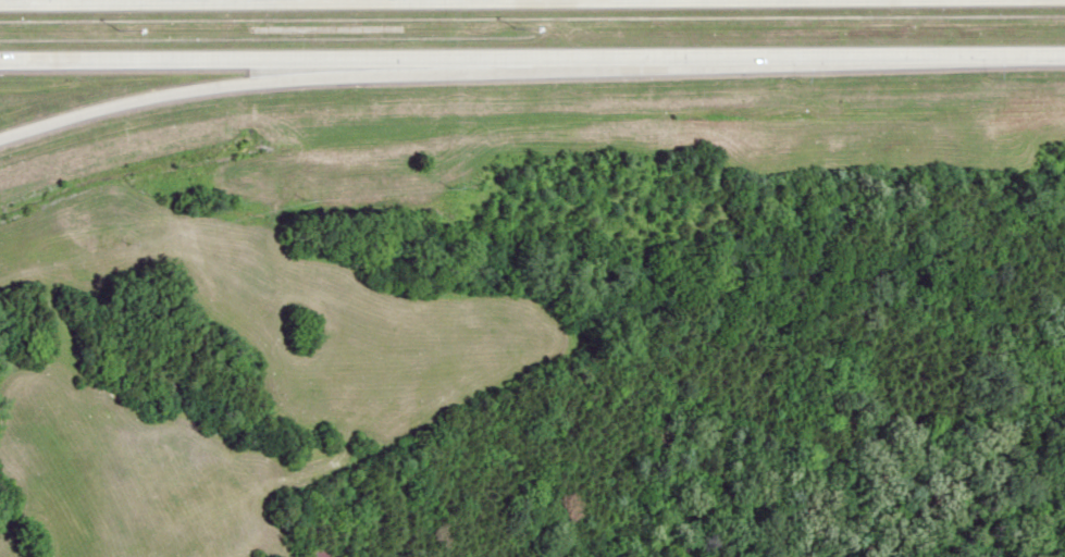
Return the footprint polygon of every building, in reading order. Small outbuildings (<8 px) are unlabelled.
[(316,543),(284,556),(322,556),(316,543)]
